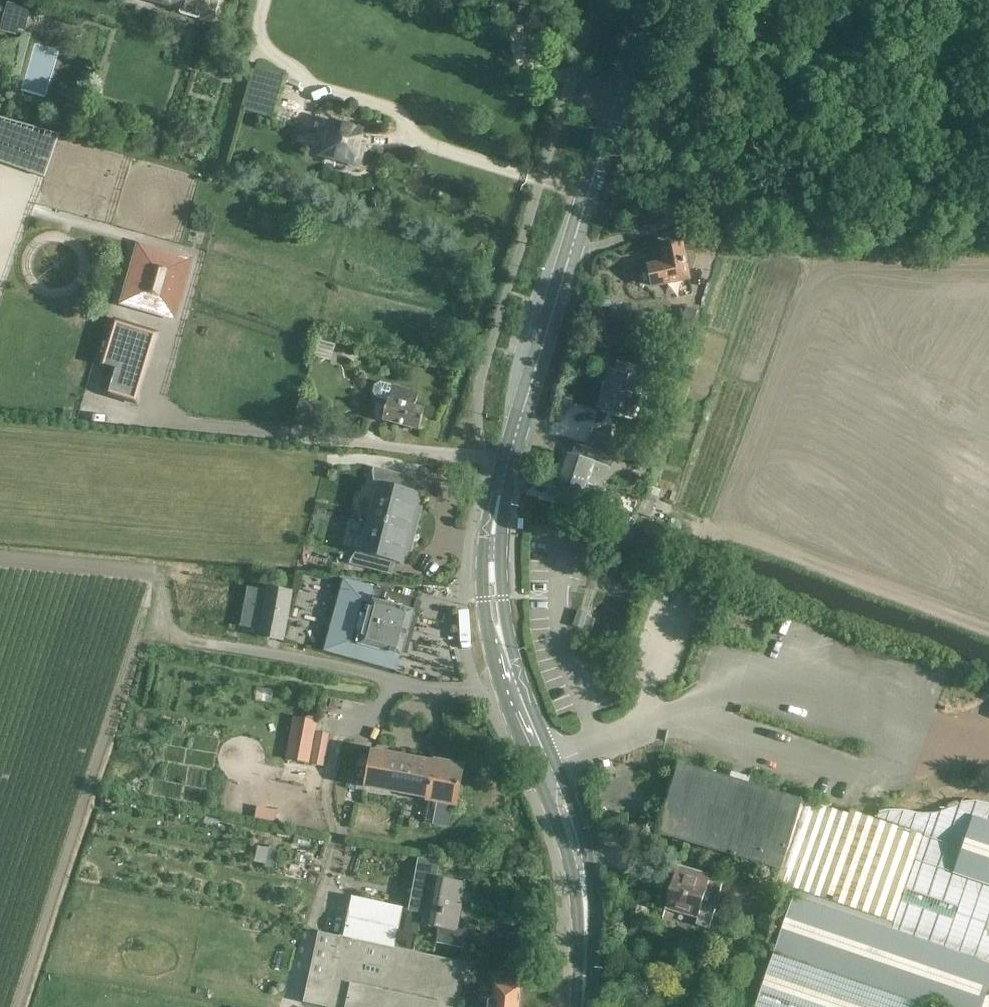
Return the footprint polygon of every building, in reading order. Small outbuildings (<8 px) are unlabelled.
[(182,11),(182,13),(219,24),(225,0),(146,0),(182,11)] [(30,7),(7,2),(0,25),(0,28),(15,33),(17,27),(24,28),(30,7)] [(244,111),(272,119),(284,74),(256,67),(244,111)] [(334,121),(323,154),(360,165),(366,144),(362,142),(365,130),(334,121)] [(122,303),(177,319),(194,259),(139,243),(122,303)] [(665,263),(649,266),(653,287),(691,279),(683,244),(662,249),(665,263)] [(681,327),(691,330),(696,310),(686,307),(681,327)] [(155,335),(132,327),(110,392),(134,399),(155,335)] [(645,347),(635,378),(609,370),(599,407),(623,414),(627,400),(640,403),(645,386),(650,388),(662,353),(645,347)] [(373,392),(376,398),(387,401),(386,404),(383,403),(380,412),(384,414),(382,420),(420,430),(426,408),(417,405),(420,392),(380,382),(374,386),(373,392)] [(295,421),(318,427),(324,403),(302,397),(295,421)] [(587,446),(614,455),(616,456),(616,458),(621,459),(624,447),(618,446),(619,442),(591,434),(587,446)] [(614,455),(587,446),(587,447),(575,444),(572,456),(565,454),(559,473),(603,486),(608,467),(611,468),(614,455)] [(371,518),(416,529),(421,509),(418,508),(421,494),(410,491),(413,477),(381,469),(377,483),(380,483),(371,518)] [(603,486),(559,473),(552,496),(583,507),(583,505),(600,510),(601,507),(615,511),(621,492),(603,486)] [(416,529),(371,518),(362,552),(359,551),(356,565),(388,574),(392,560),(403,563),(407,549),(410,550),(416,529)] [(295,591),(268,586),(268,580),(251,576),(239,631),(257,635),(257,637),(285,642),(295,591)] [(417,599),(376,587),(376,589),(345,580),(325,650),(396,670),(400,656),(402,656),(414,611),(413,611),(417,599)] [(577,610),(572,626),(582,629),(587,613),(577,610)] [(418,617),(415,652),(444,655),(446,638),(433,637),(435,619),(418,617)] [(284,777),(308,781),(318,732),(320,722),(296,717),(284,777)] [(308,781),(306,791),(344,798),(356,739),(318,732),(308,781)] [(372,751),(364,787),(457,804),(463,766),(434,760),(434,762),(372,751)] [(985,802),(979,801),(975,801),(969,801),(963,802),(957,803),(941,811),(936,812),(932,813),(926,813),(920,813),(915,812),(907,810),(895,810),(889,810),(883,811),(879,812),(877,820),(850,810),(848,814),(678,763),(656,833),(781,872),(799,877),(772,954),(755,1006),(926,1006),(929,1006),(976,1006),(988,971),(988,804),(985,802)] [(315,841),(291,837),(284,877),(308,881),(315,841)] [(697,925),(710,929),(724,881),(711,877),(712,876),(678,866),(665,910),(699,919),(697,925)] [(430,878),(422,924),(436,927),(433,942),(460,947),(463,931),(457,929),(465,885),(430,878)] [(324,1006),(459,1006),(468,964),(394,948),(403,908),(352,897),(343,938),(319,933),(304,1003),(324,1006)] [(517,989),(496,987),(495,1001),(488,1000),(488,1006),(515,1006),(517,989)]
